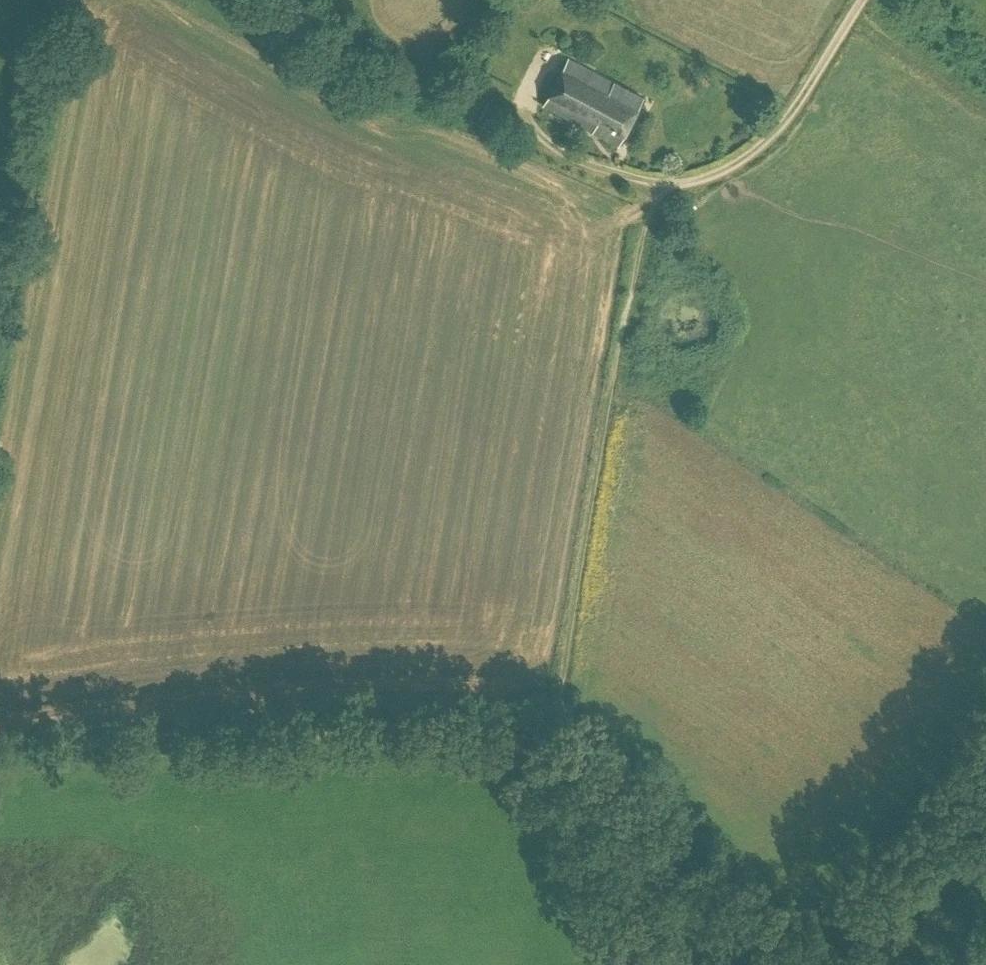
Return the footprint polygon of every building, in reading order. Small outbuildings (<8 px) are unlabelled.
[(618,145),(644,97),(569,58),(543,105),(618,145)]
